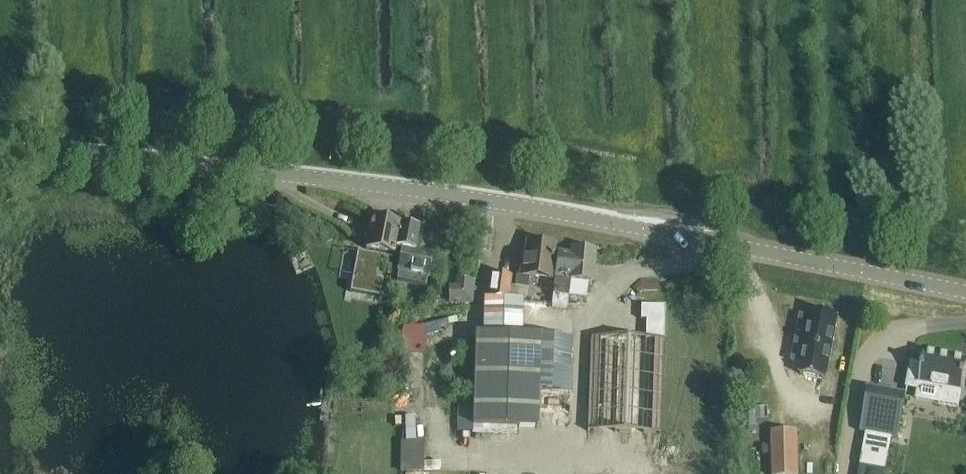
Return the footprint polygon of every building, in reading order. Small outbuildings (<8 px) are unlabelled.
[(352,290),(352,292),(381,298),(385,279),(379,278),(383,257),(393,259),(394,255),(395,247),(400,223),(372,218),(366,249),(368,250),(367,253),(359,252),(359,254),(361,254),(354,291),(352,290)] [(400,223),(395,247),(403,249),(399,271),(428,277),(429,273),(433,253),(415,250),(420,227),(400,223)] [(523,254),(521,274),(521,275),(517,275),(515,287),(528,289),(529,278),(551,280),(555,245),(527,242),(526,255),(523,254)] [(553,295),(552,307),(567,309),(569,297),(570,281),(592,283),(593,269),(595,250),(573,247),(573,255),(558,253),(558,259),(557,259),(553,290),(554,290),(553,295)] [(492,277),(491,297),(511,298),(512,278),(492,277)] [(460,289),(450,289),(450,303),(474,302),(476,280),(461,279),(460,289)] [(570,292),(569,326),(583,327),(582,335),(602,336),(602,328),(617,328),(618,294),(601,293),(601,292),(587,292),(587,293),(570,292)] [(478,337),(477,429),(538,430),(538,394),(571,395),(572,339),(524,338),(524,299),(511,298),(491,297),(483,297),(483,337),(478,337)] [(591,357),(588,431),(661,433),(663,339),(664,339),(665,326),(665,306),(641,305),(641,319),(646,320),(646,339),(591,337),(591,357)] [(800,374),(827,379),(838,316),(812,311),(811,318),(801,316),(792,361),(802,363),(800,374)] [(907,387),(920,389),(921,382),(941,386),(940,391),(941,391),(939,402),(959,406),(961,391),(963,391),(965,374),(965,361),(925,353),(923,365),(912,363),(907,387)] [(868,390),(860,431),(867,433),(862,461),(886,465),(891,437),(899,438),(906,396),(868,390)] [(758,431),(756,391),(747,391),(749,431),(758,431)] [(431,469),(431,439),(422,440),(421,416),(387,417),(388,439),(405,439),(406,470),(431,469)] [(798,434),(775,434),(775,469),(798,469),(798,434)]
